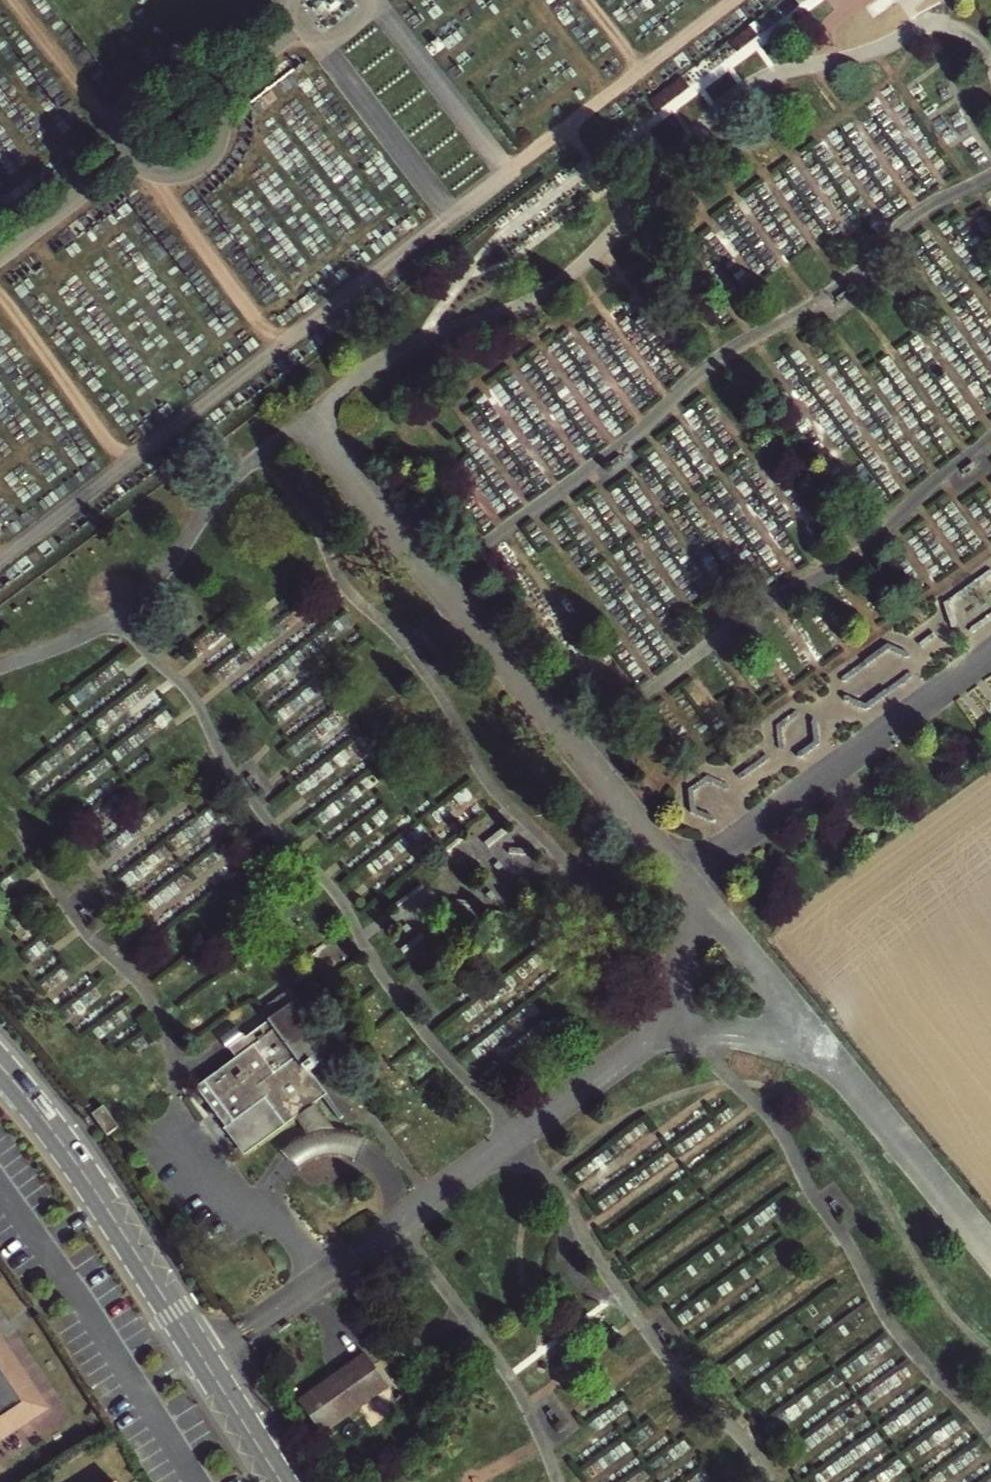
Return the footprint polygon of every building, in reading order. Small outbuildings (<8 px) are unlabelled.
[(279,1028),(240,1057),(198,1088),(249,1155),(331,1094),(312,1070),(335,1053),(295,999),(271,1017),(279,1028)] [(271,1017),(232,1046),(240,1057),(279,1028),(271,1017)] [(107,1109),(94,1117),(109,1138),(120,1130),(107,1109)] [(46,1411),(0,1340),(0,1441),(46,1411)] [(355,1363),(299,1402),(323,1436),(378,1398),(355,1363)]
